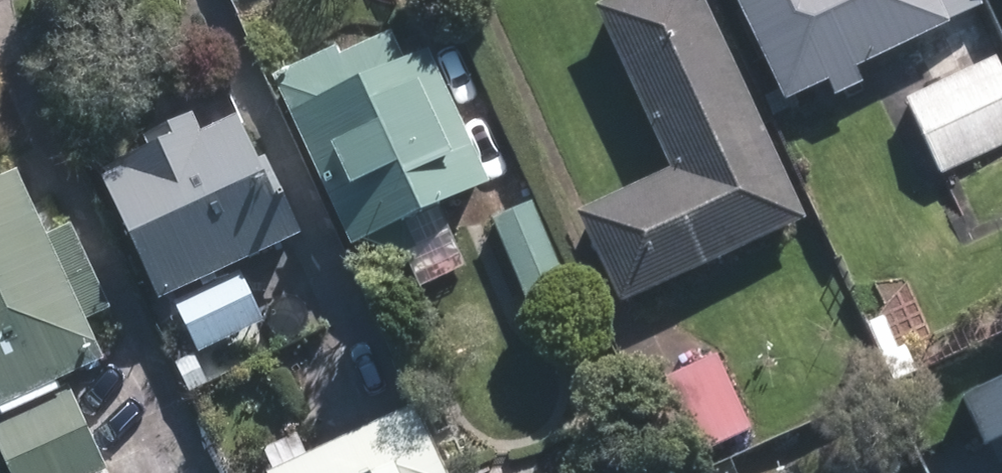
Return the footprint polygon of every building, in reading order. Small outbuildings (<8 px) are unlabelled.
[(798,222),(698,0),(606,0),(588,8),(662,171),(569,212),(611,306),(798,222)] [(780,103),(822,83),(829,98),(861,84),(854,68),(912,42),(934,87),(904,101),(939,177),(1001,148),(1001,69),(970,0),(732,0),(780,103)] [(483,181),(421,49),(399,60),(387,33),(337,56),(332,45),(269,74),(348,243),(483,181)] [(196,131),(188,113),(139,136),(143,147),(113,159),(117,167),(98,175),(155,299),(296,234),(261,156),(255,159),(233,113),(196,131)] [(11,169),(0,174),(0,459),(6,472),(101,472),(99,470),(102,468),(65,388),(57,391),(52,382),(99,360),(82,323),(108,310),(69,225),(43,238),(11,169)] [(570,292),(527,196),(486,213),(528,310),(570,292)] [(197,353),(261,323),(238,273),(173,303),(197,353)] [(889,318),(871,326),(894,381),(918,370),(908,345),(902,347),(889,318)] [(229,349),(201,361),(209,380),(237,367),(229,349)] [(748,433),(712,355),(636,389),(670,467),(748,433)] [(953,393),(976,444),(999,434),(1001,442),(1001,371),(953,393)] [(261,472),(445,472),(413,403),(261,472)]
